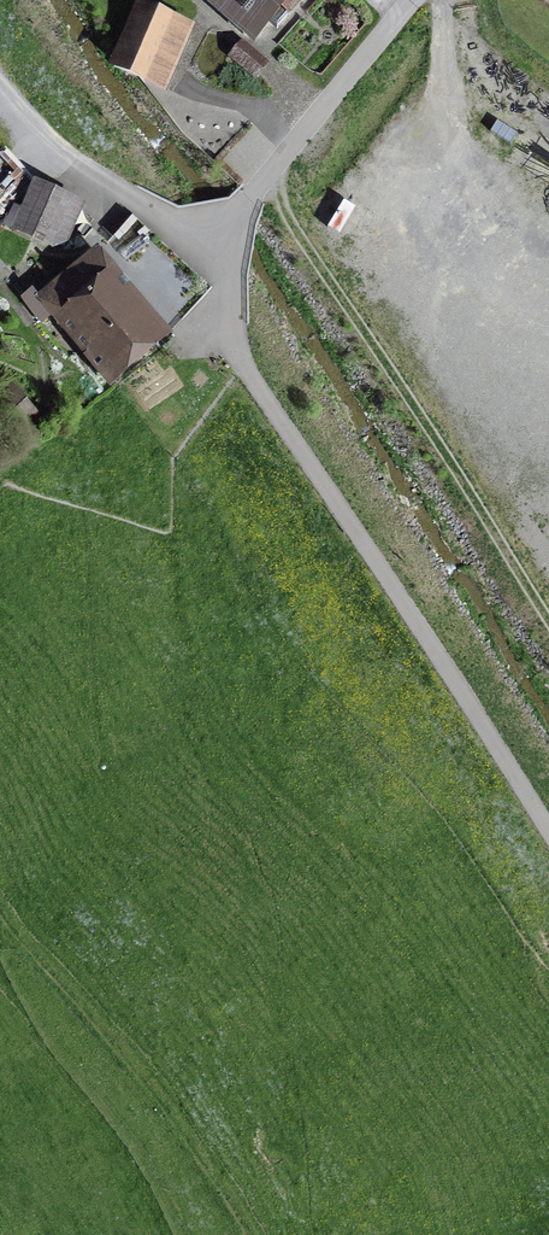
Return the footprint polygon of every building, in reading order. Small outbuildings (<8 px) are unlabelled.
[(153,0),(135,0),(110,60),(165,88),(196,18),(153,0)] [(258,36),(289,0),(216,0),(258,36)] [(74,200),(34,183),(17,225),(57,242),(74,200)] [(176,328),(103,237),(40,288),(113,379),(176,328)] [(0,395),(0,425),(11,439),(40,416),(14,384),(0,395)]
